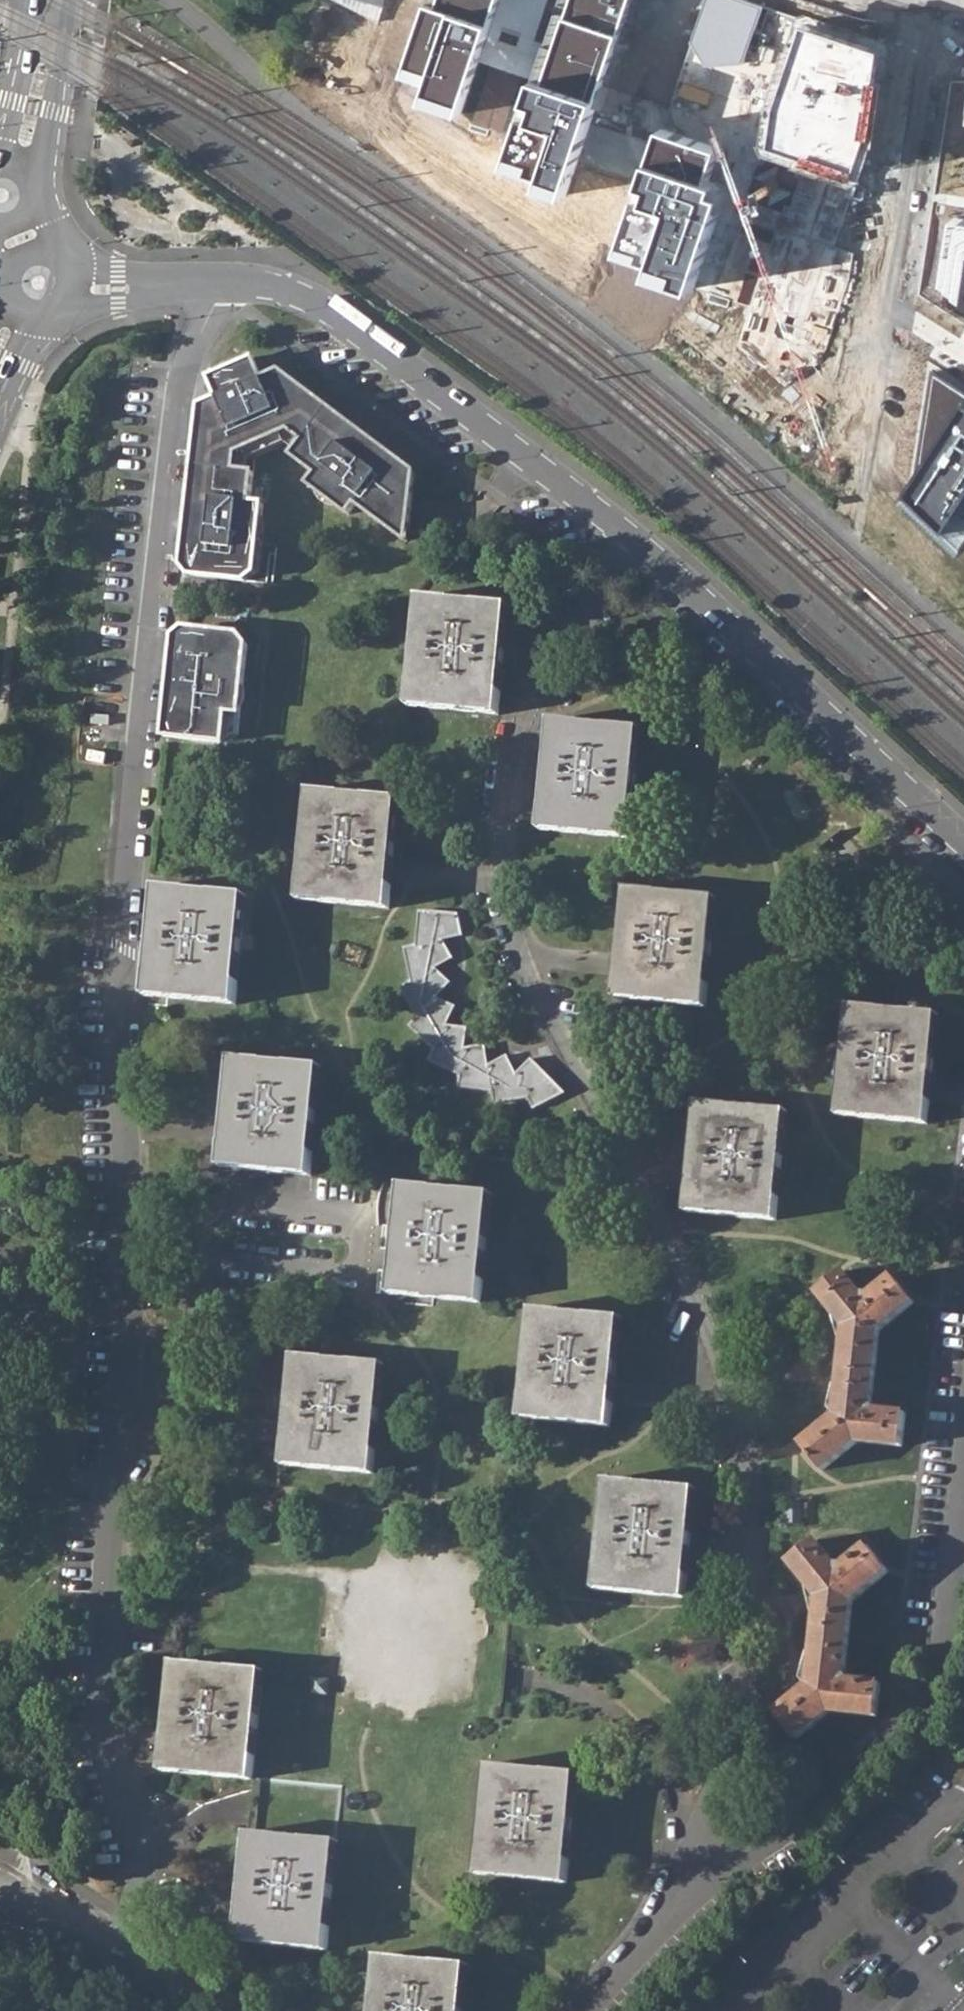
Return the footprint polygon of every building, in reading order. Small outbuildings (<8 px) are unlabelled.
[(382,8),(383,5),(384,0),(356,0),(382,8)] [(438,3),(429,2),(403,75),(427,83),(420,103),(458,116),(499,0),(439,0),(438,3)] [(539,81),(529,78),(506,160),(541,195),(574,204),(631,0),(562,0),(539,81)] [(337,2),(287,86),(287,87),(306,99),(357,13),(337,2)] [(889,47),(802,20),(768,114),(768,153),(860,183),(879,140),(889,47)] [(725,141),(665,121),(621,252),(651,278),(700,294),(736,184),(714,176),(725,141)] [(952,213),(939,293),(963,297),(963,215),(952,213)] [(856,252),(777,229),(737,346),(786,387),(810,370),(823,356),(856,252)] [(199,560),(197,575),(246,580),(256,572),(264,504),(251,502),(254,472),(235,470),(237,452),(291,430),(305,440),(293,455),(317,473),(310,484),(349,513),(357,503),(393,530),(409,523),(414,471),(280,371),(262,379),(252,357),(208,376),(211,382),(218,398),(200,406),(192,476),(184,558),(199,560)] [(929,367),(910,489),(963,527),(963,392),(929,367)] [(407,541),(409,523),(393,530),(407,541)] [(409,707),(501,716),(506,656),(510,606),(419,597),(409,707)] [(241,634),(192,629),(190,644),(175,642),(170,682),(165,736),(225,742),(239,734),(249,644),(241,634)] [(539,832),(631,840),(641,730),(550,722),(545,771),(539,832)] [(393,852),(398,800),(309,790),(297,901),(388,911),(393,852)] [(150,936),(144,996),(235,1006),(246,896),(155,886),(150,936)] [(614,1000),(705,1008),(714,898),(625,889),(620,937),(614,1000)] [(408,1029),(432,1052),(427,1064),(460,1078),(459,1090),(493,1095),(495,1106),(529,1101),(534,1111),(564,1092),(529,1060),(521,1067),(515,1073),(505,1055),(496,1062),(488,1067),(483,1046),(475,1046),(464,1048),(466,1029),(457,1028),(445,1026),(453,1007),(443,1001),(436,997),(448,981),(441,975),(434,969),(451,958),(445,948),(440,940),(460,935),(458,924),(456,912),(430,915),(419,913),(416,947),(403,951),(411,983),(401,990),(417,1018),(408,1029)] [(838,1116),(928,1125),(933,1070),(938,1015),(848,1006),(838,1116)] [(224,1117),(219,1169),(308,1178),(319,1068),(229,1058),(224,1117)] [(686,1213),(777,1221),(787,1111),(696,1102),(692,1151),(686,1213)] [(479,1302),(490,1193),(401,1184),(395,1238),(390,1294),(479,1302)] [(845,1339),(842,1372),(874,1376),(878,1333),(914,1303),(894,1277),(869,1297),(863,1295),(842,1272),(817,1293),(846,1327),(845,1339)] [(614,1367),(619,1316),(530,1308),(519,1417),(608,1426),(614,1367)] [(371,1473),(381,1363),(293,1355),(289,1395),(282,1464),(371,1473)] [(871,1405),(874,1376),(842,1372),(841,1386),(837,1417),(802,1444),(822,1470),(859,1443),(902,1448),(905,1415),(876,1411),(871,1405)] [(694,1489),(605,1480),(594,1590),(684,1598),(688,1545),(694,1489)] [(818,1610),(815,1640),(848,1644),(852,1603),(889,1574),(869,1547),(841,1567),(836,1566),(817,1542),(790,1561),(818,1599),(818,1610)] [(845,1676),(848,1644),(815,1640),(813,1656),(810,1688),(777,1713),(797,1738),(831,1712),(875,1717),(879,1684),(849,1681),(845,1676)] [(166,1719),(161,1769),(252,1778),(262,1669),(171,1660),(166,1719)] [(486,1763),(476,1873),(565,1882),(570,1825),(575,1772),(486,1763)] [(239,1915),(236,1941),(327,1950),(338,1840),(247,1831),(243,1872),(239,1915)] [(371,2010),(462,2010),(467,1964),(376,1955),(371,2010)]
